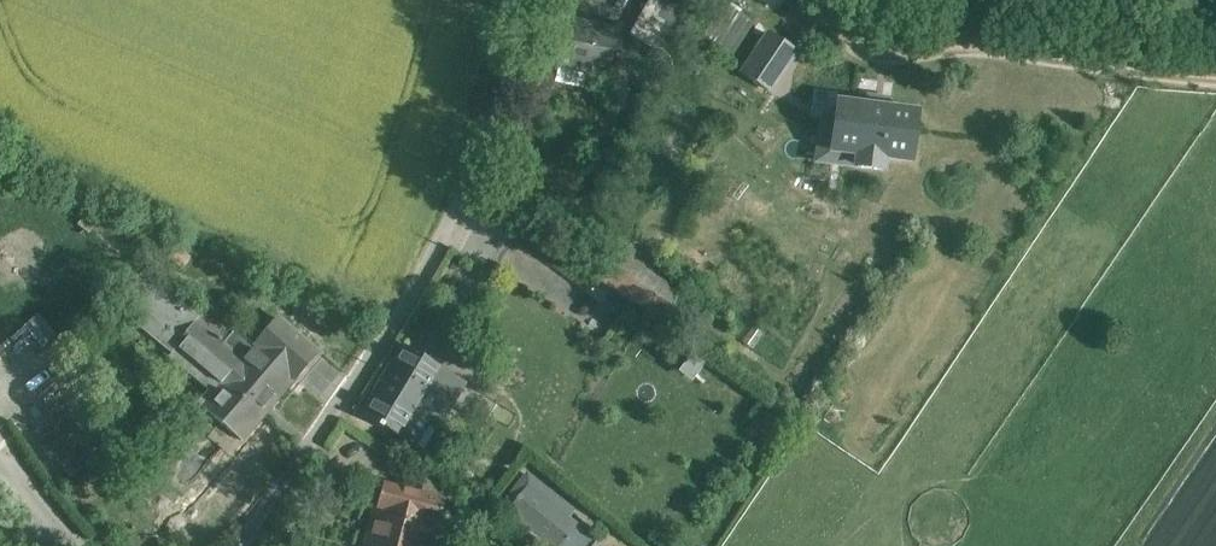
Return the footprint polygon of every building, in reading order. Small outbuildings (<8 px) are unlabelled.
[(650,1),(630,37),(657,52),(677,16),(650,1)] [(617,34),(565,23),(555,67),(590,75),(592,68),(609,72),(617,34)] [(799,54),(766,33),(739,75),(772,96),(799,54)] [(917,115),(839,105),(832,153),(858,157),(857,169),(883,172),(885,160),(910,163),(917,115)] [(692,303),(617,253),(599,280),(674,330),(692,303)] [(197,322),(153,286),(137,305),(181,340),(197,322)] [(320,354),(279,319),(254,346),(256,348),(296,381),(320,354)] [(256,348),(245,361),(197,322),(181,340),(179,343),(227,381),(204,408),(243,441),(296,381),(256,348)] [(444,372),(403,347),(363,413),(405,438),(424,405),(444,373),(444,372)] [(444,373),(424,405),(441,416),(460,382),(444,373)] [(528,473),(506,500),(513,506),(507,514),(547,545),(591,545),(596,539),(571,519),(577,512),(528,473)] [(445,502),(384,485),(378,510),(434,525),(439,526),(445,502)] [(378,510),(367,545),(429,545),(434,525),(378,510)]
